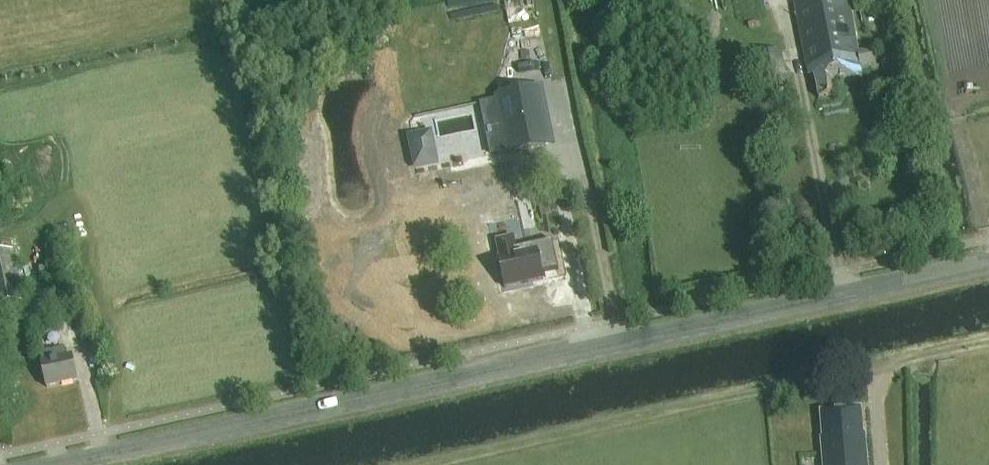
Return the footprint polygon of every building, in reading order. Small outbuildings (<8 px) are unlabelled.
[(500,0),(459,0),(450,2),(454,19),(502,7),(500,0)] [(876,66),(873,50),(857,53),(847,0),(795,0),(809,75),(815,74),(819,99),(838,95),(836,83),(862,78),(860,69),(876,66)] [(533,88),(494,96),(507,156),(545,148),(533,88)] [(498,259),(500,269),(504,288),(543,280),(542,272),(557,269),(551,241),(515,249),(512,237),(495,241),(499,258),(498,259)] [(0,253),(0,307),(24,302),(13,250),(0,253)] [(46,387),(77,381),(71,356),(66,357),(64,348),(40,353),(42,362),(41,362),(46,387)] [(821,412),(823,439),(822,439),(824,464),(866,464),(863,434),(862,434),(859,409),(821,412)]
